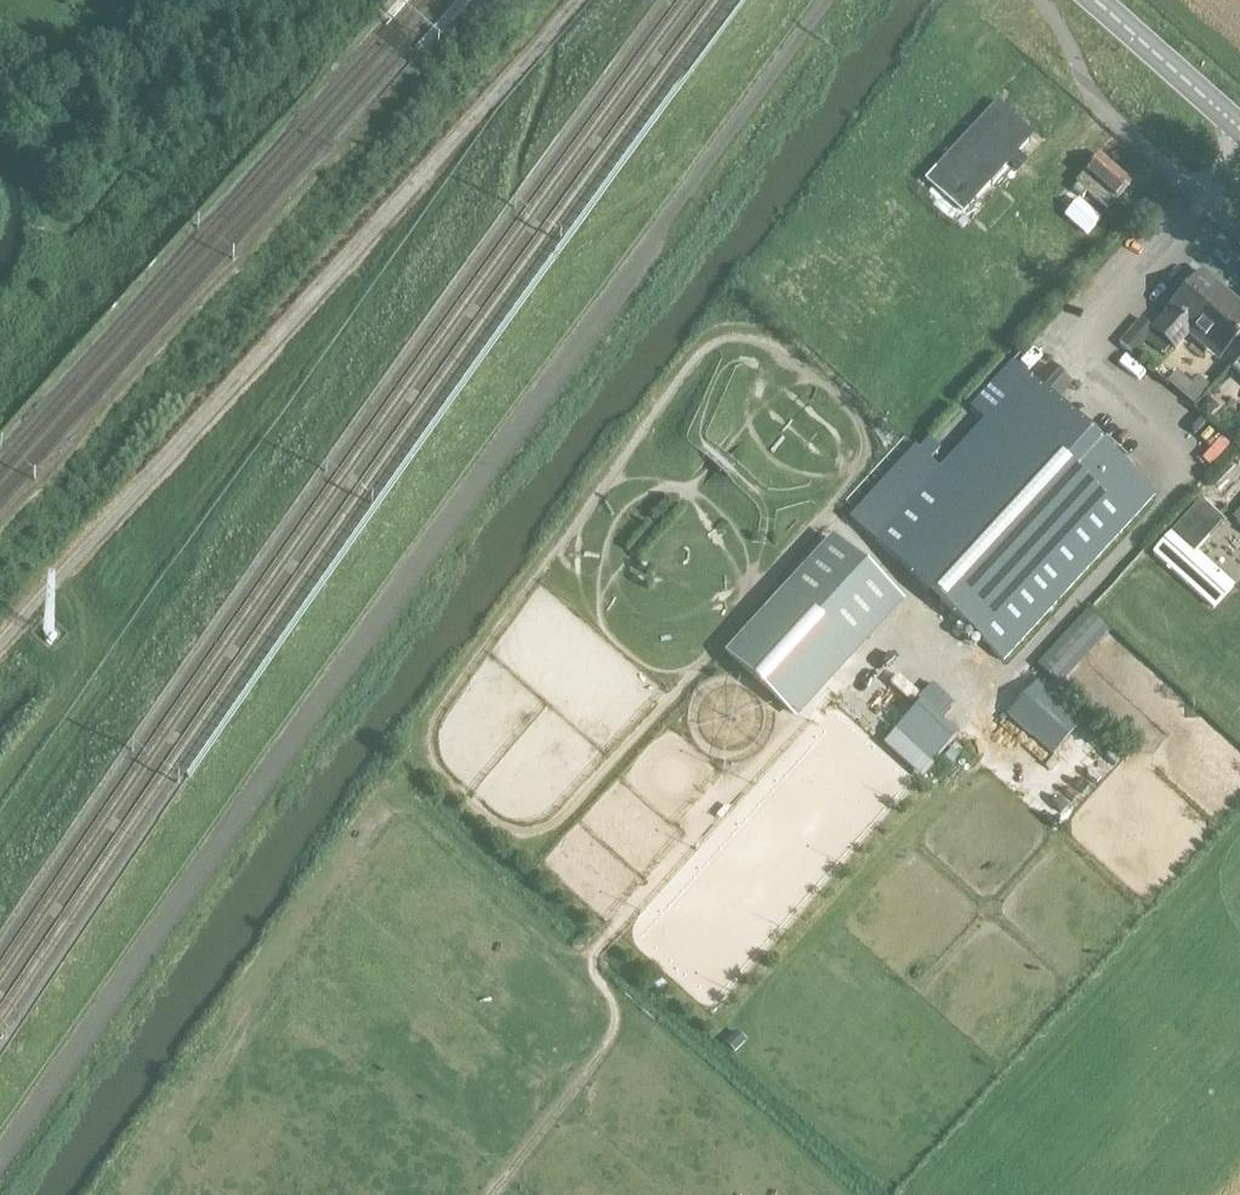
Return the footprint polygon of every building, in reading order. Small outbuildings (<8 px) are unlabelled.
[(996,101),(927,178),(963,210),(1032,133),(996,101)] [(1103,159),(1079,185),(1108,212),(1132,186),(1103,159)] [(1080,196),(1065,212),(1088,233),(1103,217),(1080,196)] [(1239,335),(1239,307),(1232,299),(1228,303),(1199,277),(1170,310),(1171,311),(1154,330),(1175,349),(1192,329),(1217,351),(1231,335),(1237,339),(1239,335)] [(1231,371),(1239,378),(1239,361),(1231,371)] [(1059,396),(1073,381),(1054,363),(1040,377),(1059,396)] [(1027,376),(875,542),(1009,667),(1162,502),(1027,376)] [(918,449),(860,510),(880,529),(938,468),(918,449)] [(1215,606),(1237,583),(1198,547),(1225,518),(1202,497),(1153,549),(1215,606)] [(832,539),(727,654),(792,713),(897,599),(832,539)] [(1088,608),(1038,662),(1060,683),(1111,629),(1088,608)] [(943,713),(955,699),(932,680),(920,694),(943,713)] [(923,698),(883,740),(921,776),(961,734),(923,698)]
